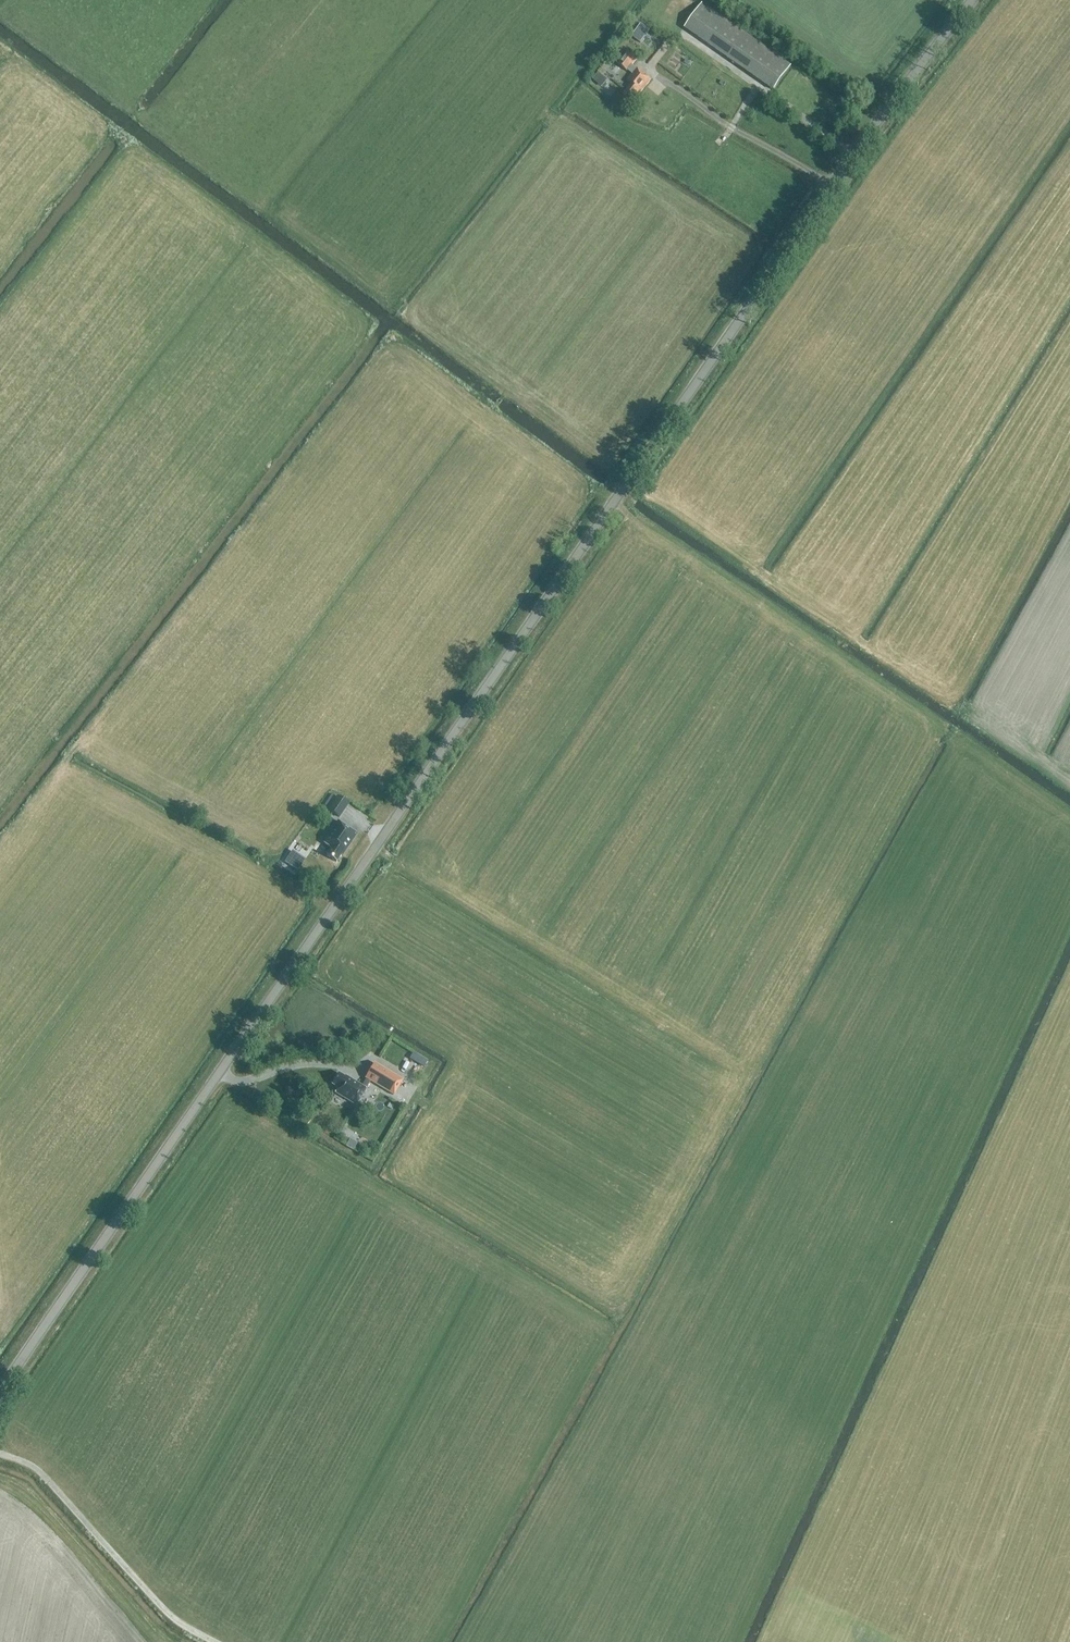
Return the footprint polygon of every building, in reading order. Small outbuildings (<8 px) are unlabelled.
[(773,90),(791,66),(702,3),(684,28),(773,90)] [(640,26),(634,22),(628,30),(634,33),(632,37),(643,44),(652,30),(641,24),(640,26)] [(636,69),(631,66),(636,59),(627,52),(617,64),(627,71),(627,70),(632,74),(627,80),(631,84),(623,94),(631,100),(633,97),(635,99),(651,80),(636,68),(636,69)] [(325,805),(329,808),(336,797),(332,794),(325,805)] [(348,803),(337,796),(336,797),(329,808),(328,810),(339,817),(348,803)] [(342,855),(343,856),(357,834),(338,821),(324,844),(332,849),(327,856),(338,862),(342,855)] [(305,860),(292,852),(285,862),(298,870),(305,860)] [(425,1067),(430,1060),(415,1050),(410,1057),(425,1067)] [(394,1095),(403,1081),(375,1064),(366,1079),(362,1086),(345,1076),(345,1077),(339,1074),(332,1085),(338,1088),(335,1093),(356,1106),(366,1089),(370,1081),(394,1095)] [(353,1151),(357,1144),(350,1139),(346,1147),(353,1151)]
